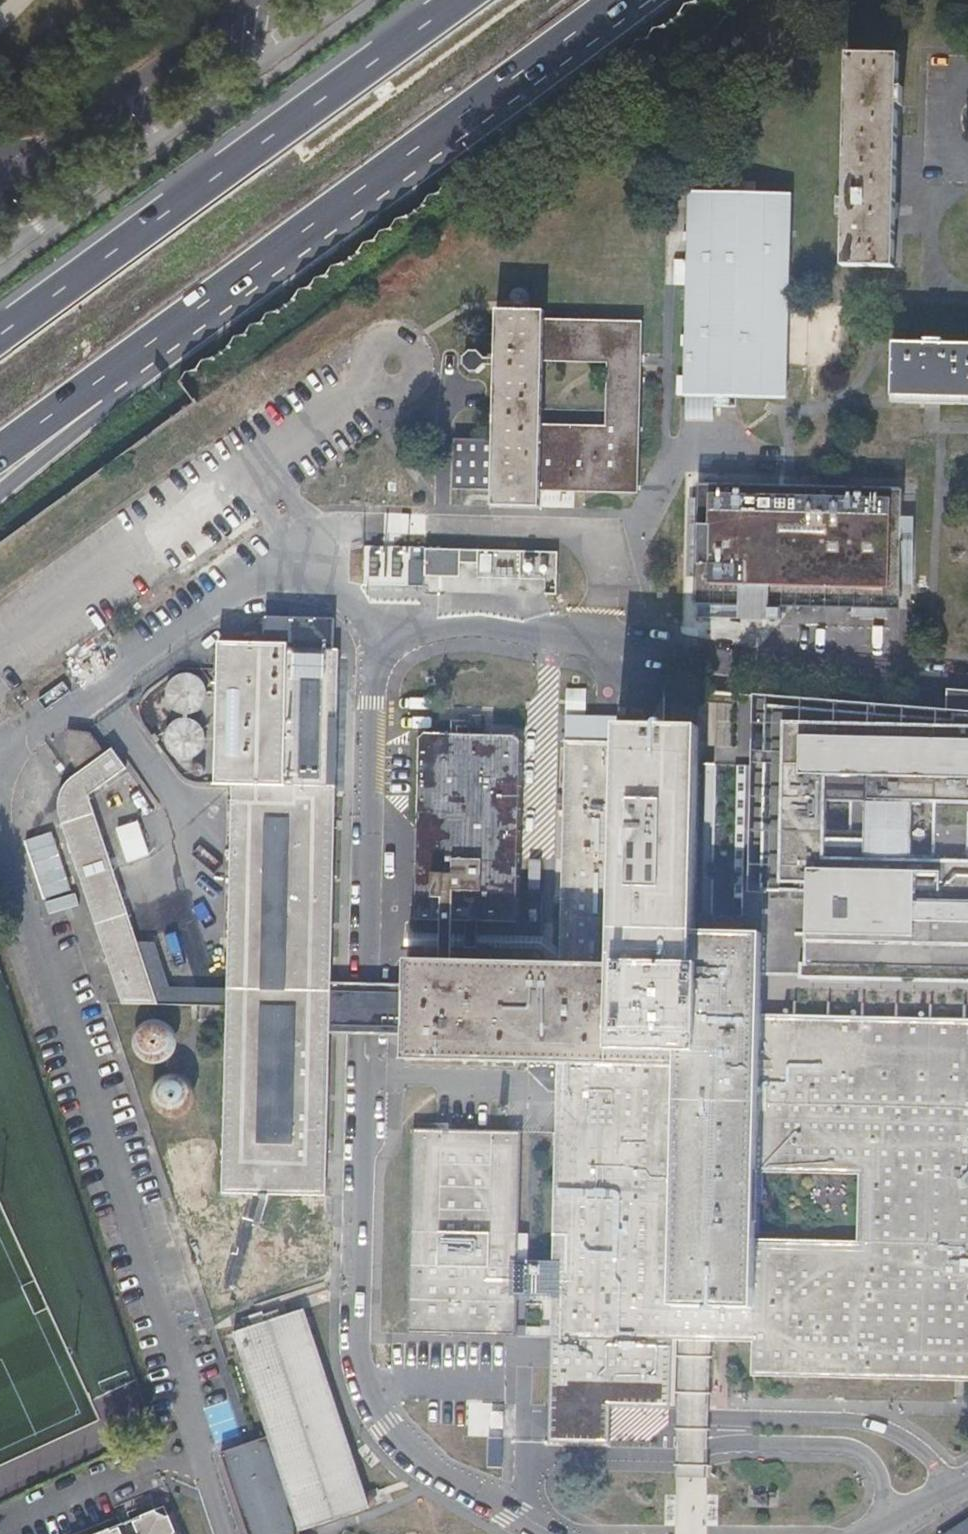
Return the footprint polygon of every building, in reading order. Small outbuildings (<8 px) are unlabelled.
[(842,261),(895,263),(899,101),(904,101),(904,82),(899,82),(900,49),(848,47),(844,196),(838,195),(837,214),(843,215),(842,261)] [(689,198),(683,402),(776,405),(787,405),(793,201),(689,198)] [(477,309),(476,361),(476,370),(475,440),(436,440),(436,490),(475,490),(475,507),(524,508),(523,491),(622,492),(625,320),(524,318),(524,310),(477,309)] [(944,340),(944,336),(925,335),(925,340),(893,339),(892,393),(967,394),(967,340),(944,340)] [(899,582),(901,486),(791,483),(699,480),(696,599),(779,601),(898,604),(899,582)] [(915,486),(901,486),(899,582),(912,582),(915,486)] [(424,545),(424,572),(459,573),(460,557),(478,558),(478,575),(546,577),(546,591),(557,591),(558,549),(424,545)] [(779,601),(696,599),(695,611),(778,613),(779,601)] [(253,647),(202,646),(200,789),(219,790),(218,995),(217,1012),(216,1198),(257,1199),(252,1227),(260,1228),(263,1199),(320,1200),(322,1037),(323,981),(326,653),(321,653),(320,632),(253,631),(253,647)] [(190,707),(195,704),(199,698),(201,692),(200,685),(198,679),(193,674),(187,671),(181,669),(175,670),(169,673),(164,678),(162,684),(161,690),(162,696),(165,702),(170,706),(176,709),(183,709),(190,707)] [(718,759),(734,759),(735,690),(713,689),(666,683),(665,724),(694,724),(694,699),(713,700),(718,699),(718,759)] [(948,708),(967,710),(967,687),(948,685),(948,708)] [(948,708),(735,690),(734,759),(718,759),(712,759),(706,758),(704,908),(757,906),(755,1012),(967,1016),(967,710),(948,708)] [(189,754),(194,750),(198,744),(200,738),(199,731),(197,725),(192,720),(186,717),(180,716),(174,716),(168,719),(163,724),(161,730),(160,736),(161,743),(164,748),(169,752),(175,755),(182,755),(189,754)] [(610,741),(560,739),(557,946),(556,962),(554,1065),(642,1069),(639,1309),(664,1310),(664,1344),(679,1344),(694,1345),(704,1345),(709,1345),(724,1344),(725,1314),(755,1315),(756,1236),(756,1225),(756,1169),(755,1012),(757,906),(704,908),(691,908),(694,724),(665,724),(612,722),(610,741)] [(217,1012),(218,995),(159,996),(144,951),(126,950),(75,801),(112,774),(96,753),(89,758),(76,739),(51,730),(52,753),(68,774),(54,785),(50,791),(47,797),(45,805),(44,814),(46,823),(110,1011),(217,1012)] [(419,730),(410,737),(406,919),(461,921),(461,934),(461,944),(461,960),(471,961),(471,944),(472,934),(472,921),(515,922),(519,741),(511,733),(419,730)] [(461,944),(461,934),(405,932),(405,943),(461,944)] [(537,946),(556,962),(557,946),(546,936),(472,934),(471,944),(537,946)] [(554,1065),(556,962),(471,961),(461,960),(405,959),(404,981),(403,1038),(402,1061),(545,1065),(554,1065)] [(360,981),(323,981),(322,1037),(358,1038),(403,1038),(404,981),(379,981),(360,981)] [(755,1012),(756,1169),(860,1171),(858,1239),(756,1236),(755,1315),(725,1314),(724,1344),(754,1345),(753,1379),(967,1384),(967,1016),(755,1012)] [(168,1054),(173,1048),(176,1042),(176,1034),(174,1027),(170,1021),(164,1017),(157,1015),(149,1015),(142,1018),(136,1022),(133,1029),(131,1036),(132,1044),(136,1050),(141,1056),(148,1059),(155,1059),(162,1058),(168,1054)] [(642,1069),(554,1065),(551,1270),(551,1299),(550,1342),(566,1342),(580,1342),(597,1343),(664,1344),(664,1310),(639,1309),(642,1069)] [(187,1106),(192,1101),(194,1094),(195,1087),(193,1080),(189,1074),(183,1070),(176,1067),(168,1067),(161,1070),(155,1075),(151,1081),(150,1089),(151,1096),(155,1103),(160,1108),(167,1111),(174,1112),(181,1110),(187,1106)] [(518,1133),(409,1130),(405,1339),(443,1340),(515,1342),(515,1298),(516,1269),(516,1236),(518,1133)] [(186,1212),(211,1204),(193,1147),(167,1155),(186,1212)] [(516,1236),(516,1269),(526,1269),(527,1236),(516,1236)] [(526,1269),(516,1269),(515,1298),(551,1299),(551,1270),(526,1269)] [(227,1336),(264,1438),(299,1533),(369,1509),(299,1310),(227,1336)] [(566,1342),(550,1342),(548,1410),(609,1411),(669,1412),(671,1344),(597,1343),(580,1342),(566,1342)] [(707,1418),(709,1345),(704,1345),(694,1345),(679,1344),(675,1482),(692,1483),(702,1483),(705,1483),(706,1446),(707,1418)] [(609,1411),(548,1410),(548,1450),(608,1451),(609,1411)] [(264,1438),(217,1455),(246,1533),(299,1533),(264,1438)] [(161,1505),(88,1533),(172,1533),(161,1505)] [(948,1533),(967,1533),(967,1521),(948,1533)]
